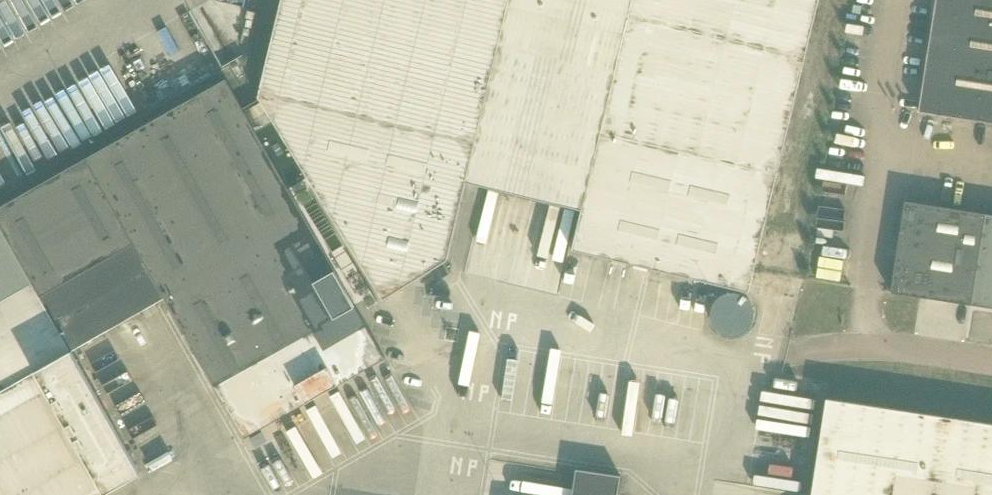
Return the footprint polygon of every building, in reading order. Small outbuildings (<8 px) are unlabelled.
[(66,0),(0,0),(0,32),(66,0)] [(382,300),(447,261),(466,182),(582,209),(572,250),(746,292),(818,0),(282,0),(258,98),(372,283),(382,300)] [(918,112),(991,123),(991,0),(935,0),(918,112)] [(140,474),(71,352),(165,298),(244,438),(384,359),(226,79),(0,207),(0,494),(103,494),(140,474)] [(67,143),(41,94),(0,116),(0,127),(21,167),(67,143)] [(904,202),(890,293),(971,305),(972,298),(991,301),(991,215),(904,202)] [(743,333),(745,332),(746,331),(749,328),(751,325),(752,322),(753,318),(754,314),(753,310),(752,307),(751,303),(749,300),(746,298),(743,295),(739,294),(736,293),(732,293),(728,293),(725,294),(721,295),(719,297),(715,300),(713,303),(712,307),(711,310),(710,314),(711,318),(712,322),(713,325),(715,328),(718,331),(721,333),(725,335),(728,336),(732,336),(736,336),(740,335),(743,333)] [(826,399),(811,494),(991,494),(991,424),(826,399)] [(620,476),(576,469),(573,494),(618,494),(620,476)]
